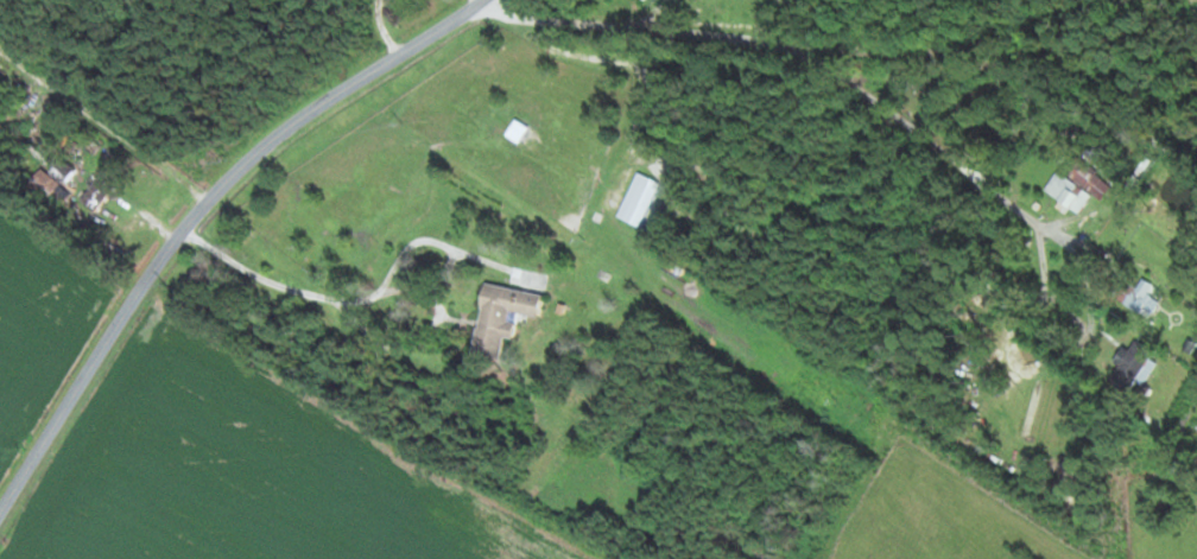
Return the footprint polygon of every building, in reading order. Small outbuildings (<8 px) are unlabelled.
[(508,133),(519,140),(528,126),(517,119),(508,133)] [(64,181),(75,166),(63,157),(53,172),(64,181)] [(1053,191),(1080,209),(1092,191),(1104,199),(1115,181),(1080,158),(1069,175),(1065,173),(1053,191)] [(82,199),(97,211),(120,182),(105,170),(82,199)] [(619,215),(642,224),(659,179),(636,171),(619,215)] [(1139,286),(1130,278),(1116,295),(1140,314),(1147,306),(1153,311),(1160,302),(1148,292),(1155,284),(1147,276),(1139,286)] [(545,292),(486,282),(475,353),(502,357),(505,335),(515,337),(518,320),(511,319),(512,309),(542,314),(545,292)] [(1113,378),(1133,392),(1159,351),(1139,338),(1113,378)]
